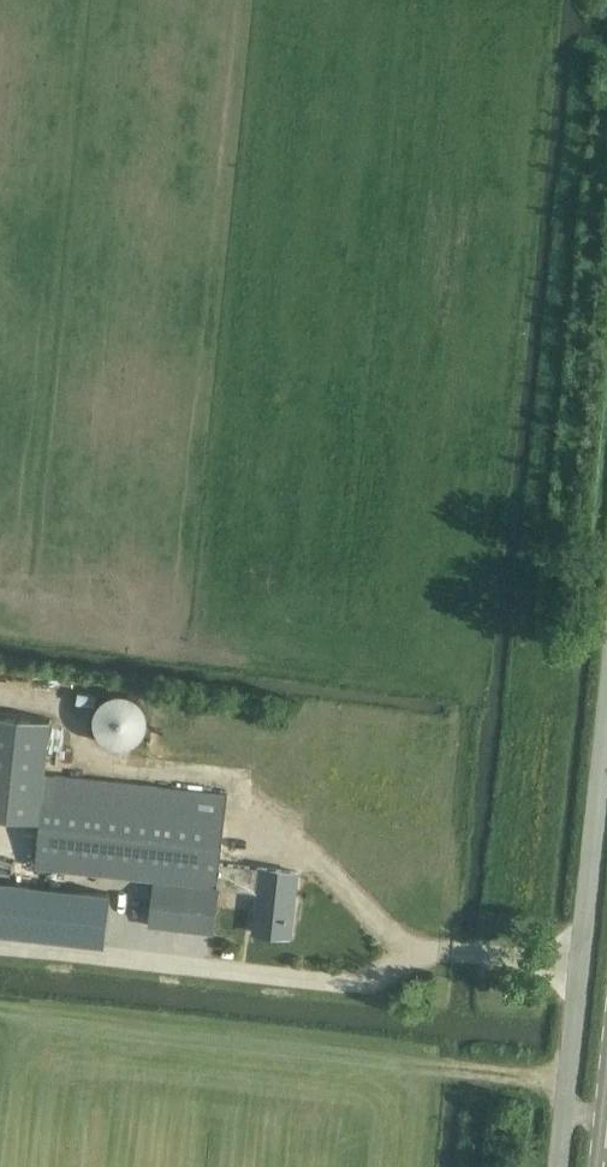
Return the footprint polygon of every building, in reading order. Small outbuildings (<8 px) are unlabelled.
[(113,688),(98,729),(138,743),(153,703),(113,688)] [(41,819),(51,718),(0,712),(0,814),(41,819)] [(253,932),(290,936),(297,871),(220,862),(227,792),(47,772),(35,867),(154,881),(149,924),(214,932),(219,887),(258,891),(253,932)] [(108,930),(110,887),(0,881),(0,931),(87,935),(88,928),(108,930)]
